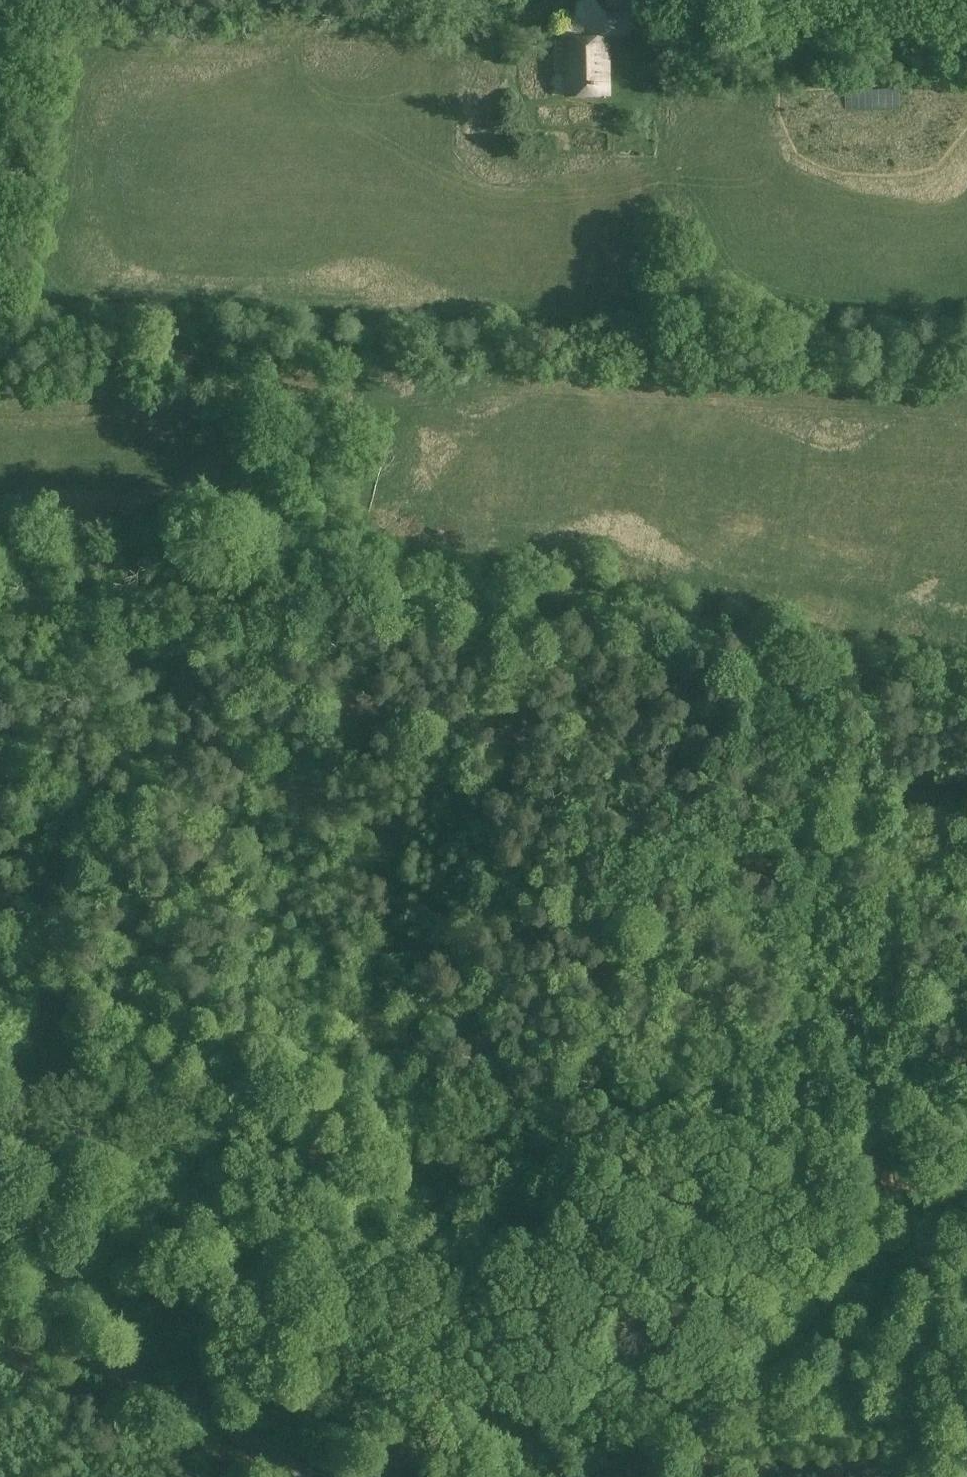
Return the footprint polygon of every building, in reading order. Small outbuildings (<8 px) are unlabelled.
[(568,95),(610,94),(608,40),(566,42),(568,95)]
